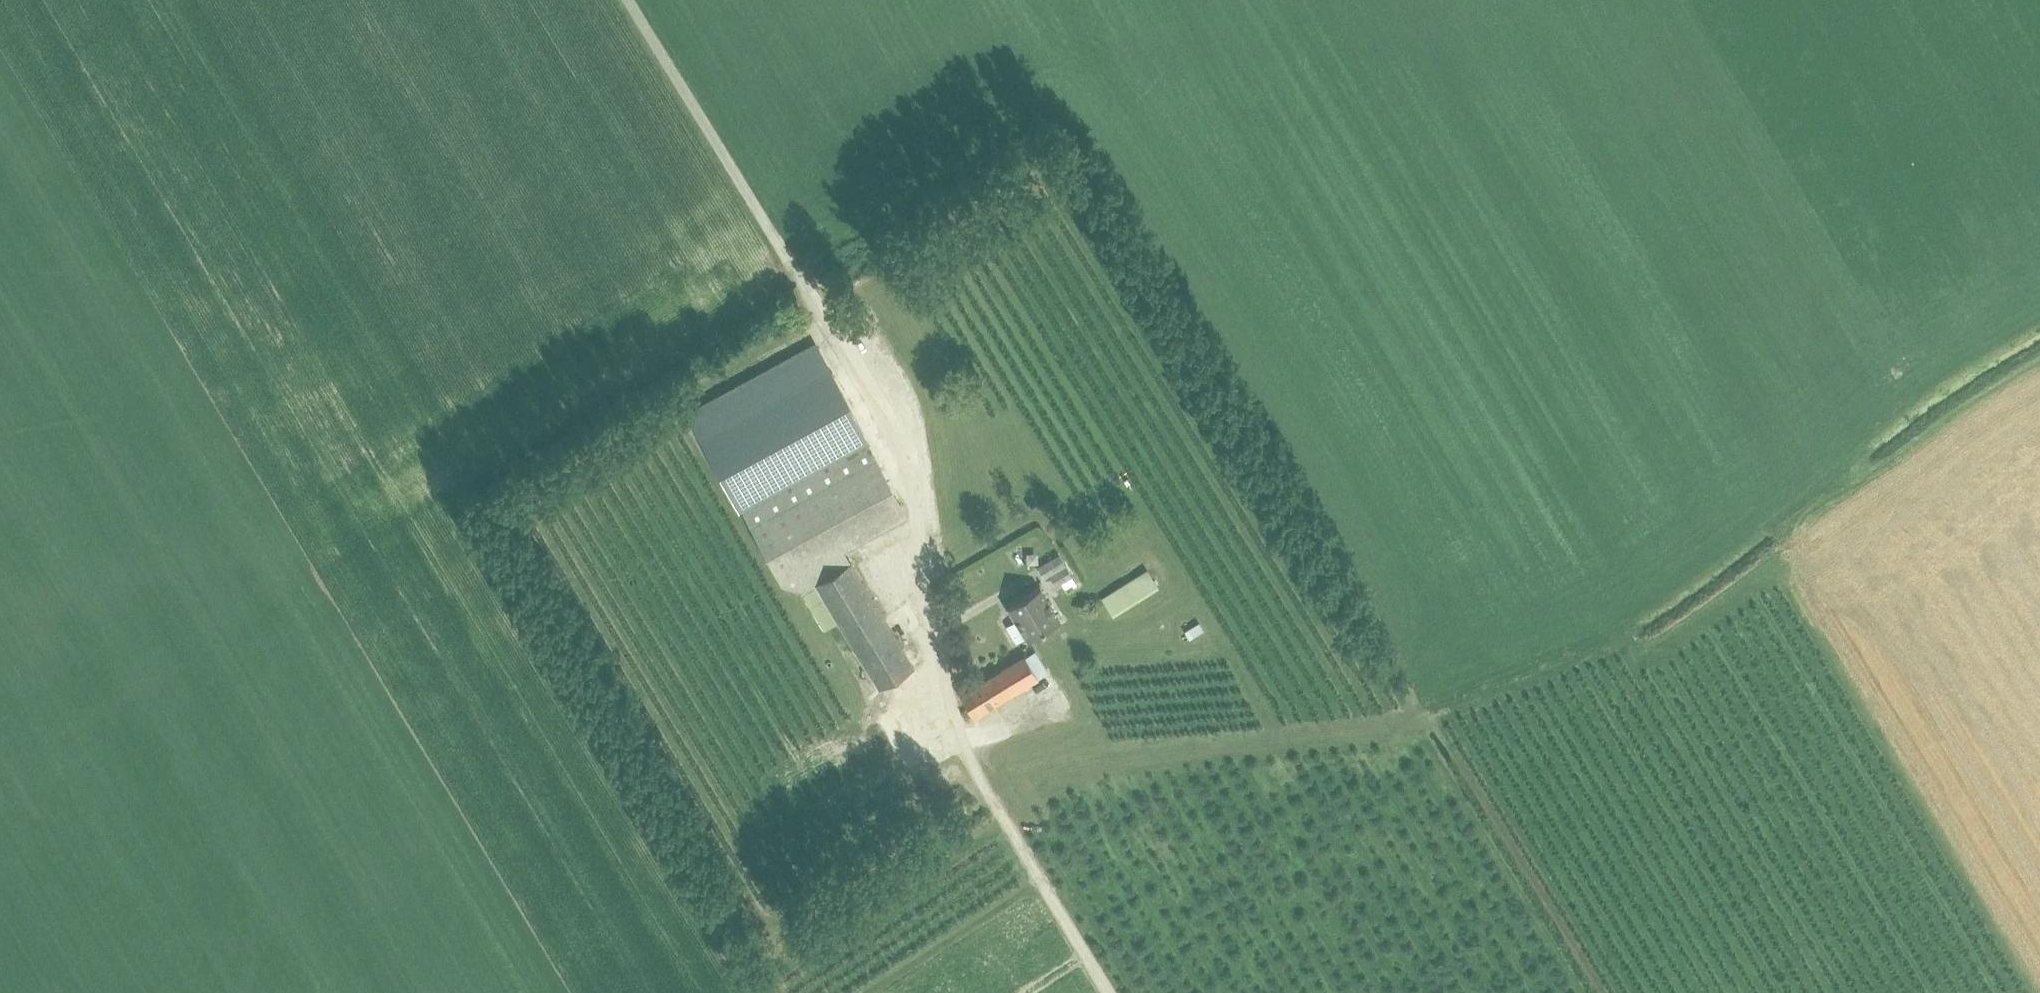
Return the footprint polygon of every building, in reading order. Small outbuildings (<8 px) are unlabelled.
[(802,592),(816,584),(850,563),(841,548),(905,514),(866,441),(813,344),(688,411),(781,583),(802,592)] [(1072,576),(1059,554),(1037,568),(1044,579),(1049,576),(1056,586),(1072,576)] [(816,584),(802,592),(824,629),(838,621),(880,689),(915,668),(850,563),(816,584)] [(1157,585),(1147,570),(1101,599),(1111,614),(1157,585)] [(1028,640),(1060,621),(1040,588),(1008,607),(1028,640)] [(1199,624),(1185,632),(1190,640),(1204,631),(1199,624)] [(974,716),(1047,672),(1034,650),(961,693),(974,716)]
